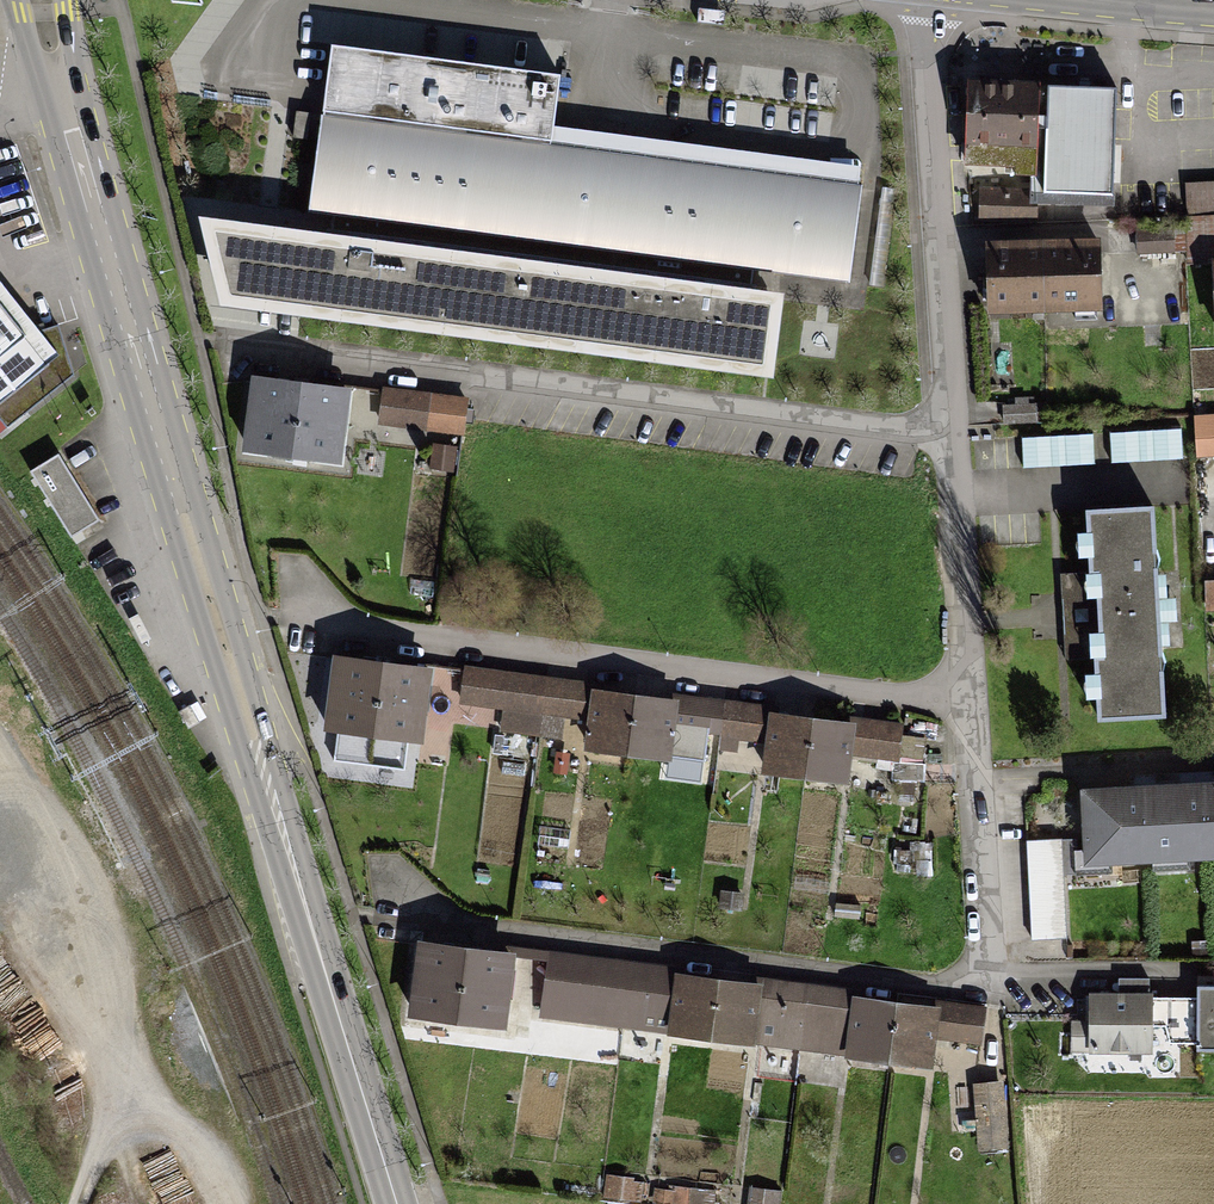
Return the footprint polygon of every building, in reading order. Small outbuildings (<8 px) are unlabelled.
[(559,81),(325,51),(304,214),(841,283),(855,171),(552,133),(559,81)] [(1117,93),(967,88),(966,146),(1036,148),(1034,208),(1113,210),(1117,93)] [(1183,187),(1185,241),(1211,240),(1210,213),(1213,213),(1213,185),(1183,187)] [(1026,187),(981,187),(980,229),(1025,230),(1026,187)] [(775,296),(193,222),(219,311),(763,383),(775,296)] [(1094,243),(982,247),(985,321),(1098,316),(1094,243)] [(54,359),(0,291),(0,406),(54,359)] [(346,387),(255,375),(246,445),(336,457),(346,387)] [(466,402),(386,391),(382,418),(463,429),(466,402)] [(1192,422),(1195,459),(1213,458),(1213,421),(1192,422)] [(1152,512),(1087,514),(1095,723),(1159,720),(1152,512)] [(1204,610),(1213,610),(1213,585),(1203,586),(1204,610)] [(424,673),(338,661),(329,725),(415,737),(424,673)] [(572,684),(469,670),(465,697),(569,711),(572,684)] [(674,703),(598,693),(591,742),(667,753),(674,703)] [(765,707),(690,697),(688,715),(763,725),(765,707)] [(850,726),(776,716),(768,771),(843,781),(850,726)] [(876,757),(925,763),(927,743),(879,737),(876,757)] [(1213,854),(1213,785),(1088,791),(1092,860),(1213,854)] [(415,1012),(506,1024),(515,957),(424,944),(415,1012)] [(651,969),(550,956),(542,1013),(643,1027),(651,969)] [(683,976),(675,1032),(925,1066),(933,1010),(683,976)] [(1198,982),(1197,1045),(1213,1045),(1213,982),(1198,982)] [(1096,1049),(1151,1052),(1153,1001),(1099,998),(1096,1049)] [(987,1010),(946,1005),(944,1019),(985,1025),(987,1010)]
